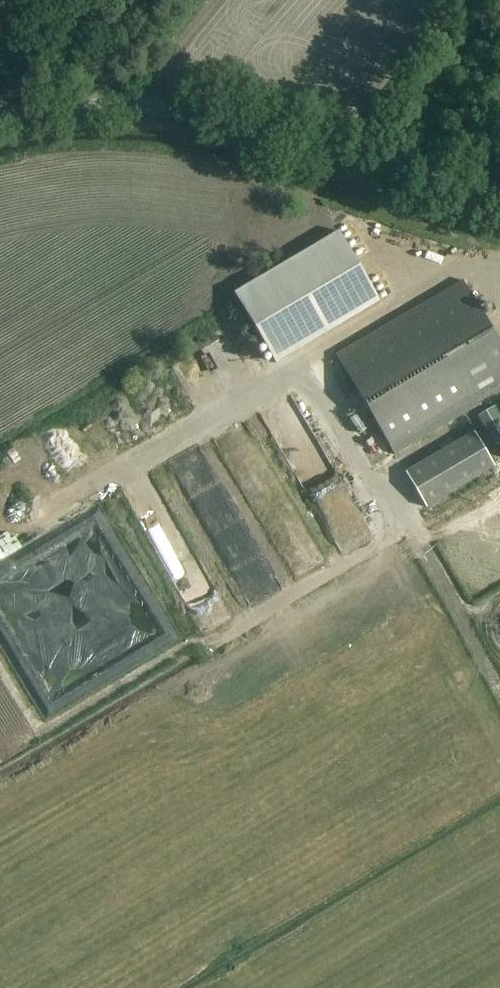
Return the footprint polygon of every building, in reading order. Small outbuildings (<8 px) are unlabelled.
[(274,363),(379,301),(339,231),(233,293),(274,363)] [(464,284),(338,358),(395,454),(499,392),(499,346),(464,284)] [(264,417),(171,471),(183,493),(277,439),(264,417)] [(308,447),(320,442),(316,429),(303,434),(308,447)] [(405,473),(426,509),(495,469),(474,433),(405,473)] [(206,527),(267,492),(255,472),(194,506),(206,527)] [(228,560),(310,508),(298,489),(216,541),(228,560)] [(245,595),(266,586),(257,565),(236,574),(245,595)]
